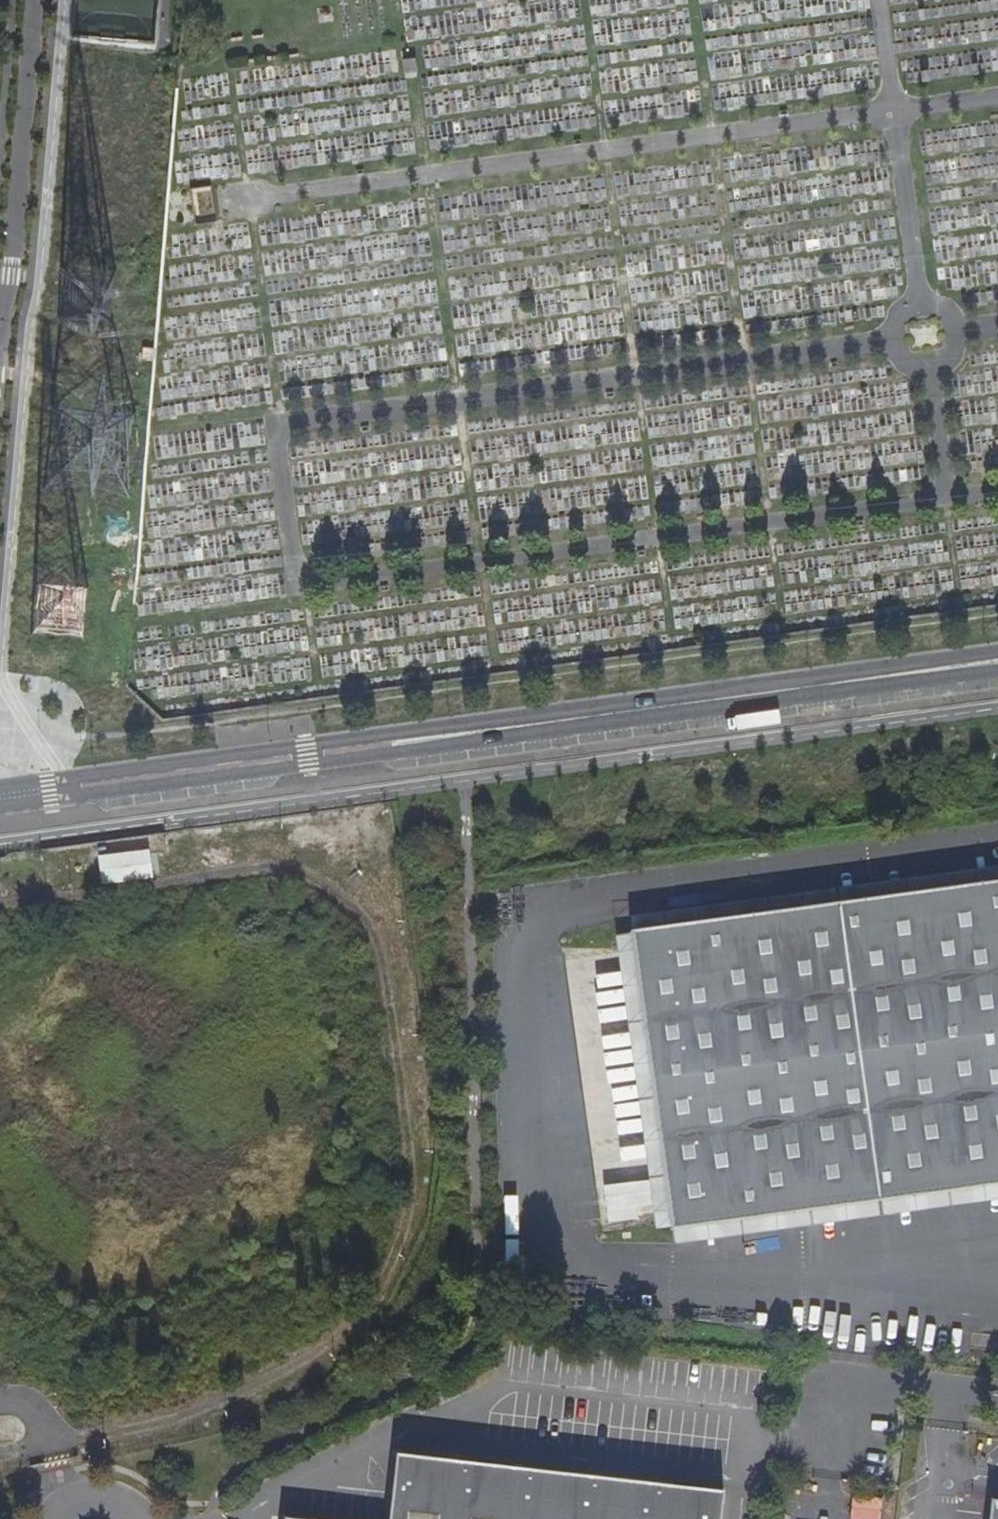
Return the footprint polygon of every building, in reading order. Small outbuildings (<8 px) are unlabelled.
[(102,852),(104,880),(155,877),(153,848),(102,852)] [(633,932),(671,1229),(997,1186),(997,884),(633,932)] [(722,1489),(396,1450),(388,1518),(718,1518),(722,1489)] [(990,1496),(988,1518),(997,1518),(997,1497),(990,1496)]
